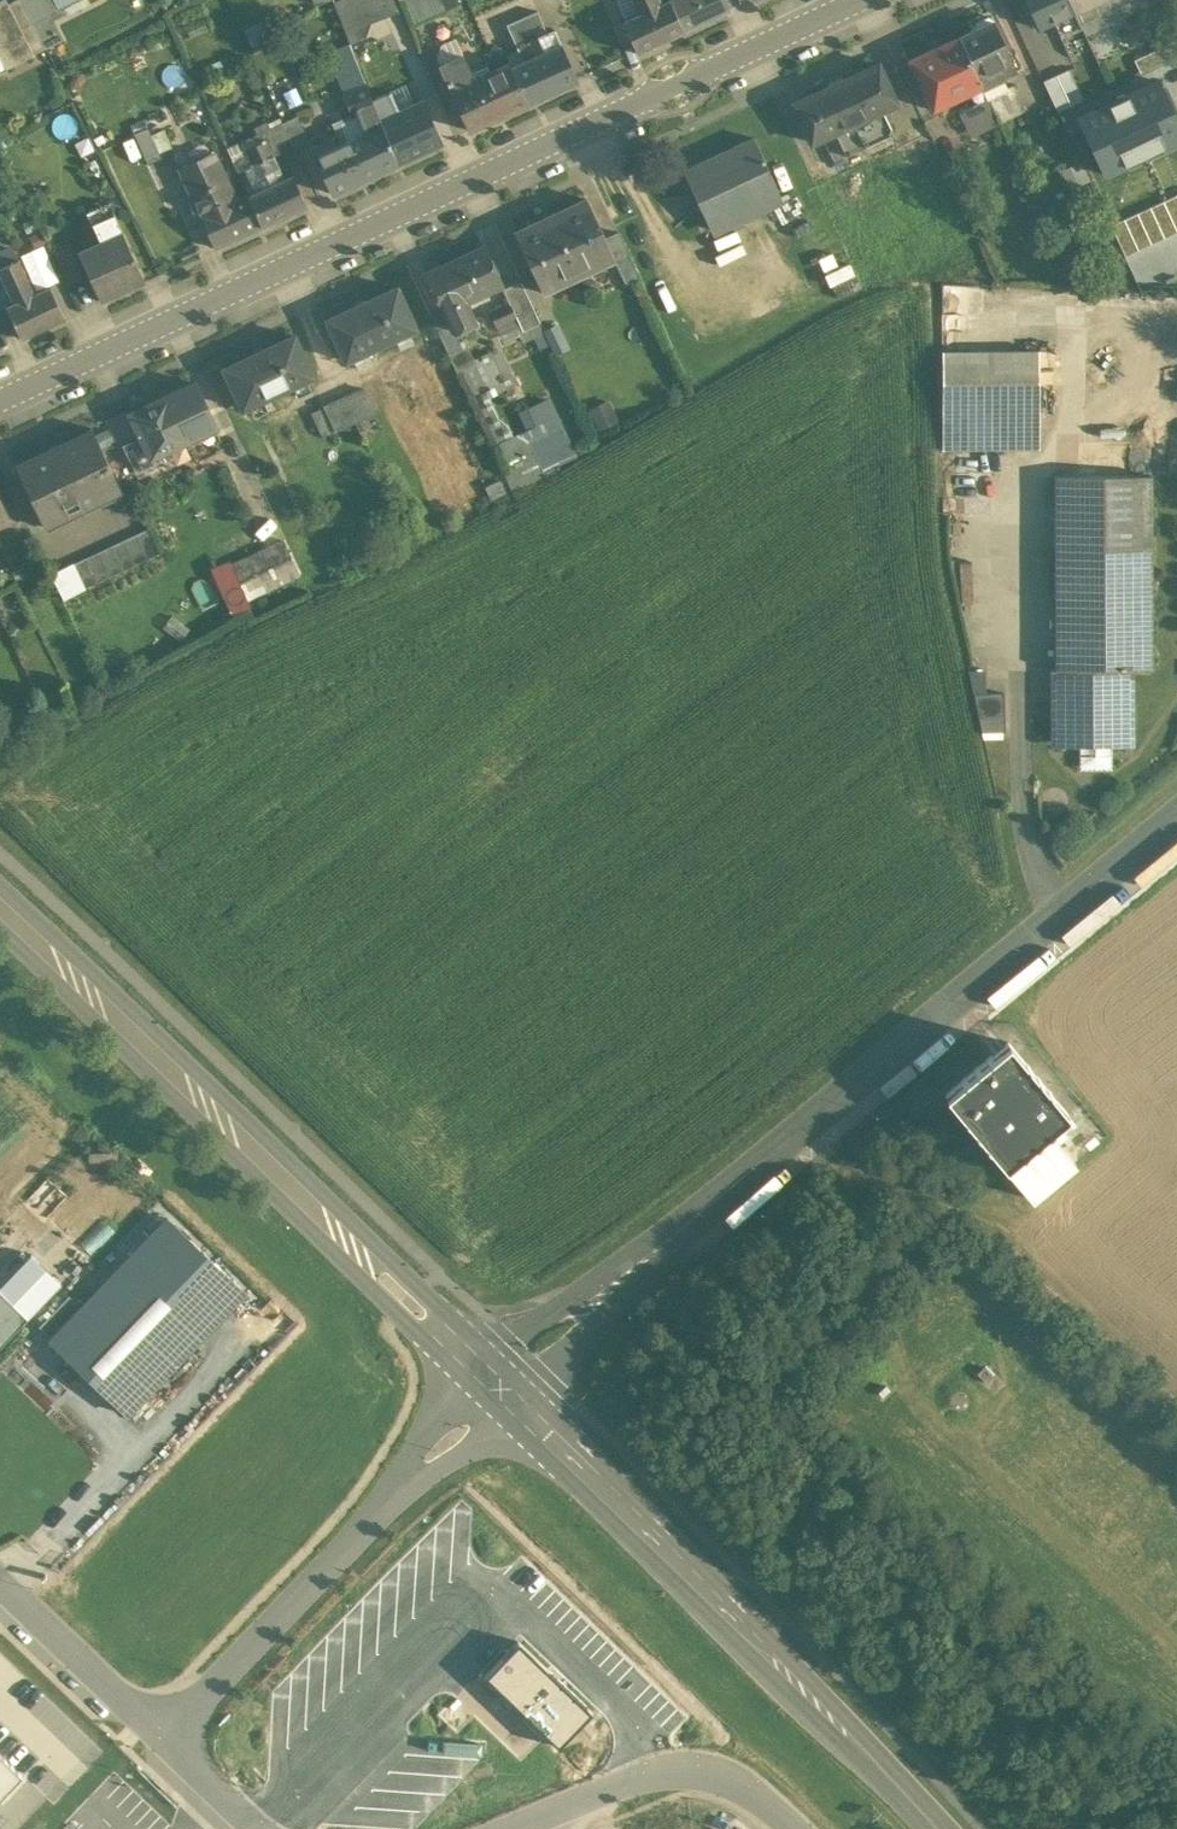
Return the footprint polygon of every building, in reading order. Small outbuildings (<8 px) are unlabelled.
[(9,66),(34,53),(8,2),(9,1),(8,0),(2,0),(0,1),(0,49),(9,66)] [(24,0),(12,0),(9,1),(8,2),(34,53),(47,47),(35,22),(24,0)] [(35,22),(51,14),(45,0),(24,0),(35,22)] [(51,14),(79,0),(45,0),(51,14)] [(334,2),(350,43),(350,44),(365,37),(369,22),(371,21),(398,10),(395,0),(340,0),(334,2)] [(439,0),(407,0),(416,23),(444,11),(439,0)] [(444,11),(460,4),(458,0),(439,0),(444,11)] [(640,14),(624,21),(637,52),(683,31),(669,0),(661,4),(640,14)] [(640,14),(661,4),(660,0),(634,0),(640,14)] [(669,0),(683,31),(728,9),(724,0),(670,0),(669,0)] [(1046,43),(1081,26),(1074,10),(1069,0),(1026,0),(1046,43)] [(1074,10),(1096,0),(1069,0),(1074,10)] [(1074,10),(1081,26),(1084,32),(1154,0),(1096,0),(1074,10)] [(537,11),(507,25),(513,38),(543,24),(537,11)] [(64,38),(51,14),(35,22),(47,47),(64,38)] [(993,19),(988,15),(975,21),(975,28),(958,35),(981,85),(982,87),(985,86),(986,87),(999,81),(999,79),(1006,76),(1005,74),(1017,69),(993,19)] [(543,24),(513,38),(524,61),(524,62),(562,45),(555,30),(547,33),(543,24)] [(958,36),(910,59),(933,108),(981,85),(958,36)] [(443,44),(437,55),(443,66),(464,56),(456,39),(443,44)] [(350,43),(332,51),(339,68),(357,60),(350,44),(350,43)] [(562,45),(524,62),(524,61),(512,67),(528,102),(578,79),(562,45)] [(406,52),(371,67),(391,116),(425,100),(406,52)] [(472,72),(464,56),(443,66),(448,80),(447,81),(450,89),(451,90),(469,129),(492,118),(474,79),(475,78),(472,72)] [(339,68),(335,70),(344,92),(366,83),(357,60),(339,68)] [(475,78),(474,79),(492,118),(528,102),(512,67),(509,63),(475,78)] [(878,64),(836,83),(855,123),(882,110),(896,103),(878,64)] [(1070,66),(1044,77),(1057,107),(1083,96),(1070,66)] [(1163,147),(1176,141),(1176,120),(1158,80),(1079,117),(1106,174),(1128,164),(1125,157),(1160,141),(1163,147)] [(369,130),(314,155),(331,193),(398,162),(381,120),(366,83),(344,92),(353,115),(361,112),(369,130)] [(836,83),(794,103),(813,142),(835,132),(855,123),(836,83)] [(1013,85),(987,97),(998,120),(998,121),(1024,109),(1013,85)] [(981,100),(959,111),(969,133),(998,120),(987,97),(985,93),(978,96),(981,100)] [(391,116),(381,120),(398,162),(447,139),(428,99),(391,116)] [(882,110),(855,123),(866,146),(892,134),(882,110)] [(299,118),(284,124),(294,147),(309,140),(299,118)] [(855,123),(835,132),(846,155),(856,151),(866,146),(855,123)] [(294,147),(284,124),(271,130),(281,153),(294,147)] [(147,126),(134,132),(148,163),(161,157),(147,126)] [(846,155),(835,132),(824,137),(837,166),(859,156),(856,151),(846,155)] [(754,135),(684,168),(712,226),(781,193),(754,135)] [(267,141),(247,151),(253,164),(238,171),(248,194),(249,196),(284,179),(267,141)] [(217,156),(182,172),(201,215),(236,199),(217,156)] [(1082,162),(1064,171),(1071,186),(1089,178),(1082,162)] [(284,179),(249,196),(262,225),(307,205),(293,175),(284,179)] [(236,199),(201,215),(215,247),(262,225),(249,196),(248,194),(236,199)] [(1164,201),(1176,230),(1176,195),(1164,201)] [(550,214),(579,273),(615,256),(616,256),(607,236),(588,196),(550,214)] [(114,213),(123,230),(110,201),(88,212),(101,240),(93,222),(114,213)] [(1165,238),(1176,233),(1176,230),(1164,201),(1151,207),(1165,238)] [(1151,207),(1138,213),(1152,244),(1165,238),(1151,207)] [(114,213),(93,222),(101,240),(79,250),(101,300),(146,280),(123,230),(114,213)] [(1125,219),(1139,250),(1152,244),(1138,213),(1125,219)] [(579,273),(550,214),(516,230),(544,289),(579,273)] [(1112,225),(1126,256),(1139,250),(1125,219),(1112,225)] [(640,274),(620,230),(607,236),(616,256),(615,256),(626,280),(640,274)] [(84,276),(69,241),(55,247),(70,282),(84,276)] [(485,246),(443,266),(460,302),(466,299),(501,283),(502,282),(485,246)] [(7,287),(14,303),(36,293),(20,259),(0,268),(0,273),(7,287)] [(460,302),(443,266),(427,274),(444,309),(454,329),(455,328),(476,319),(466,299),(460,302)] [(836,297),(862,287),(856,273),(831,284),(836,297)] [(535,308),(522,280),(504,288),(502,282),(501,283),(510,302),(510,303),(517,317),(535,308)] [(14,303),(7,307),(18,330),(21,337),(65,317),(51,286),(14,303)] [(418,325),(399,286),(364,302),(383,342),(418,325)] [(0,290),(0,304),(2,309),(7,307),(14,303),(7,287),(0,290)] [(383,342),(364,302),(329,319),(347,358),(383,342)] [(510,302),(490,311),(497,326),(517,317),(510,303),(510,302)] [(0,310),(0,331),(3,337),(18,330),(7,307),(2,309),(0,310)] [(535,308),(517,317),(523,330),(541,322),(535,308)] [(454,329),(444,309),(431,315),(450,354),(464,348),(457,334),(455,328),(454,329)] [(476,319),(455,328),(457,334),(478,324),(476,319)] [(558,325),(546,331),(554,349),(566,343),(558,325)] [(312,373),(293,335),(259,351),(278,389),(312,373)] [(1039,350),(942,351),(943,449),(1040,448),(1039,350)] [(278,389),(259,351),(225,368),(244,406),(278,389)] [(457,371),(468,392),(489,382),(479,360),(457,371)] [(168,392),(190,439),(216,425),(196,382),(183,387),(182,385),(168,392)] [(363,387),(323,406),(335,430),(375,412),(363,387)] [(161,398),(131,413),(141,437),(152,456),(154,456),(190,439),(168,392),(161,395),(161,398)] [(591,411),(598,424),(614,416),(607,402),(591,411)] [(323,436),(335,430),(323,406),(311,411),(323,436)] [(92,430),(19,464),(17,460),(16,461),(46,525),(48,525),(46,522),(120,488),(121,490),(123,490),(93,425),(90,426),(92,430)] [(505,472),(513,490),(552,469),(535,436),(524,441),(513,435),(498,443),(510,470),(505,472)] [(141,437),(128,442),(142,469),(156,461),(154,456),(152,456),(141,437)] [(1151,475),(1055,475),(1056,668),(1129,668),(1152,668),(1151,475)] [(0,504),(0,527),(9,524),(0,504)] [(147,527),(73,562),(84,586),(159,552),(147,527)] [(282,539),(231,563),(246,597),(298,573),(282,539)] [(231,563),(216,570),(231,604),(246,597),(231,563)] [(192,581),(201,606),(218,600),(208,575),(192,581)] [(1129,668),(1056,668),(1056,742),(1080,742),(1112,742),(1130,742),(1129,668)] [(1004,692),(974,693),(982,731),(1006,731),(1004,692)] [(1112,742),(1080,742),(1080,768),(1112,768),(1112,742)] [(1008,1041),(945,1093),(1005,1166),(1049,1130),(1068,1113),(1008,1041)] [(1049,1130),(1005,1166),(1013,1175),(1032,1198),(1076,1162),(1049,1130)] [(168,1217),(135,1251),(212,1325),(245,1290),(168,1217)] [(128,1413),(212,1325),(135,1251),(83,1306),(53,1338),(51,1339),(128,1413)] [(0,1286),(0,1289),(28,1316),(61,1281),(32,1253),(0,1286)] [(28,1316),(0,1289),(0,1345),(28,1316)] [(40,1325),(53,1338),(83,1306),(70,1293),(40,1325)] [(984,1366),(978,1372),(987,1382),(994,1376),(984,1366)] [(886,1385),(879,1392),(883,1396),(890,1390),(886,1385)] [(518,1640),(485,1675),(559,1745),(593,1710),(518,1640)] [(22,1774),(0,1753),(0,1797),(22,1774)]
